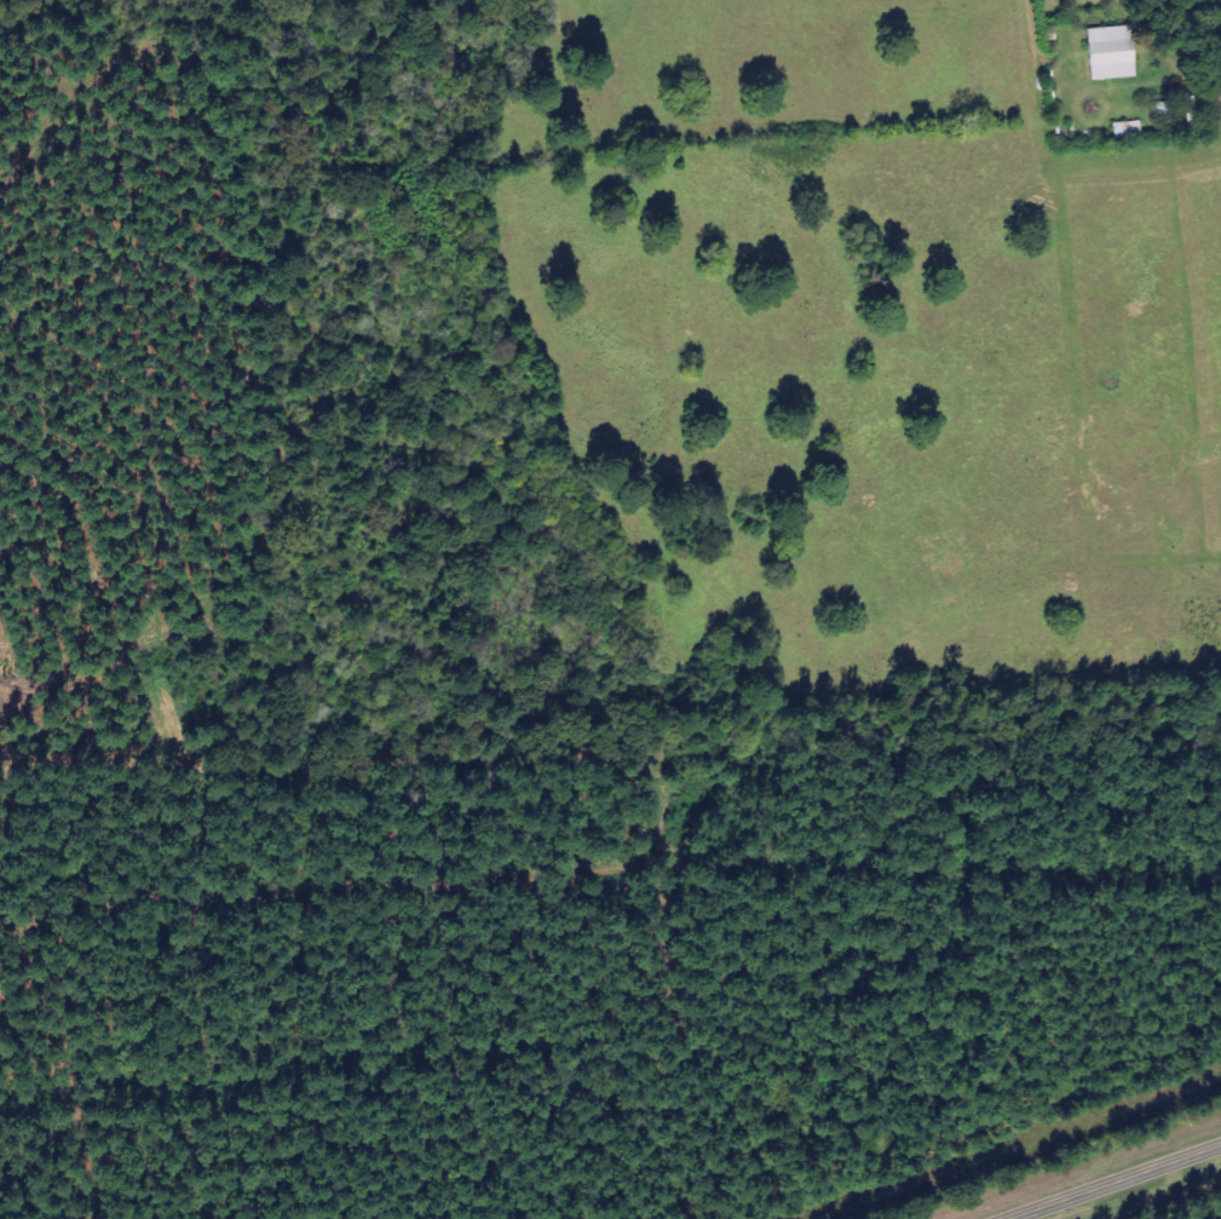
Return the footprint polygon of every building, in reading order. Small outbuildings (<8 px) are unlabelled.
[(1084,29),(1087,81),(1132,78),(1129,27),(1084,29)]
